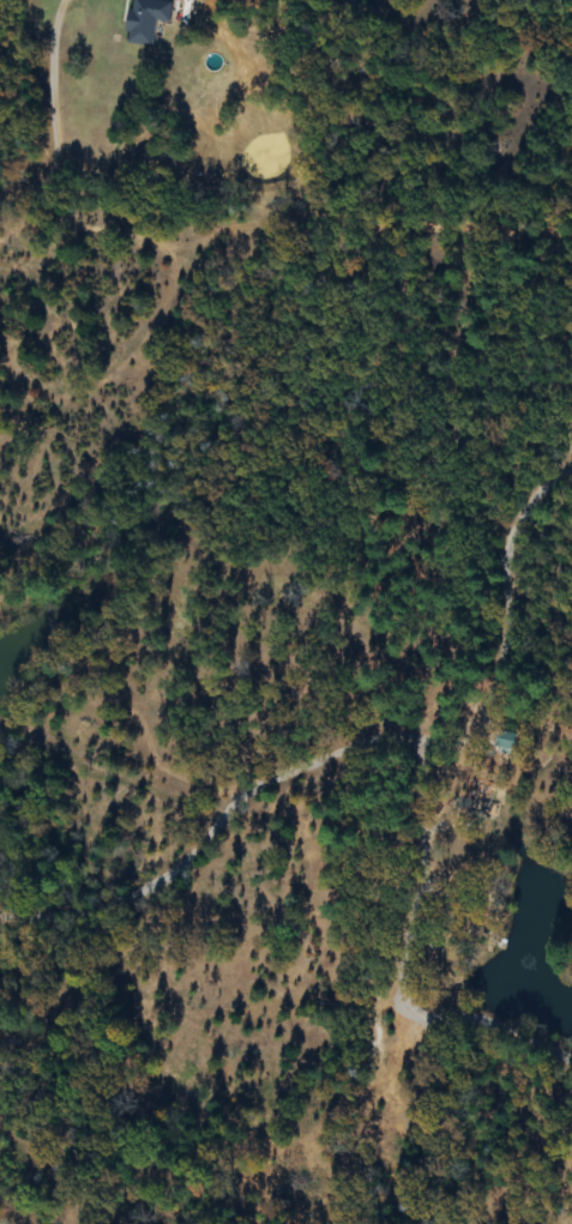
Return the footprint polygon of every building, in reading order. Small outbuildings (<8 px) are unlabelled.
[(169,23),(171,4),(148,0),(132,0),(126,43),(152,47),(155,20),(169,23)] [(518,736),(498,731),(494,752),(513,757),(518,736)]
